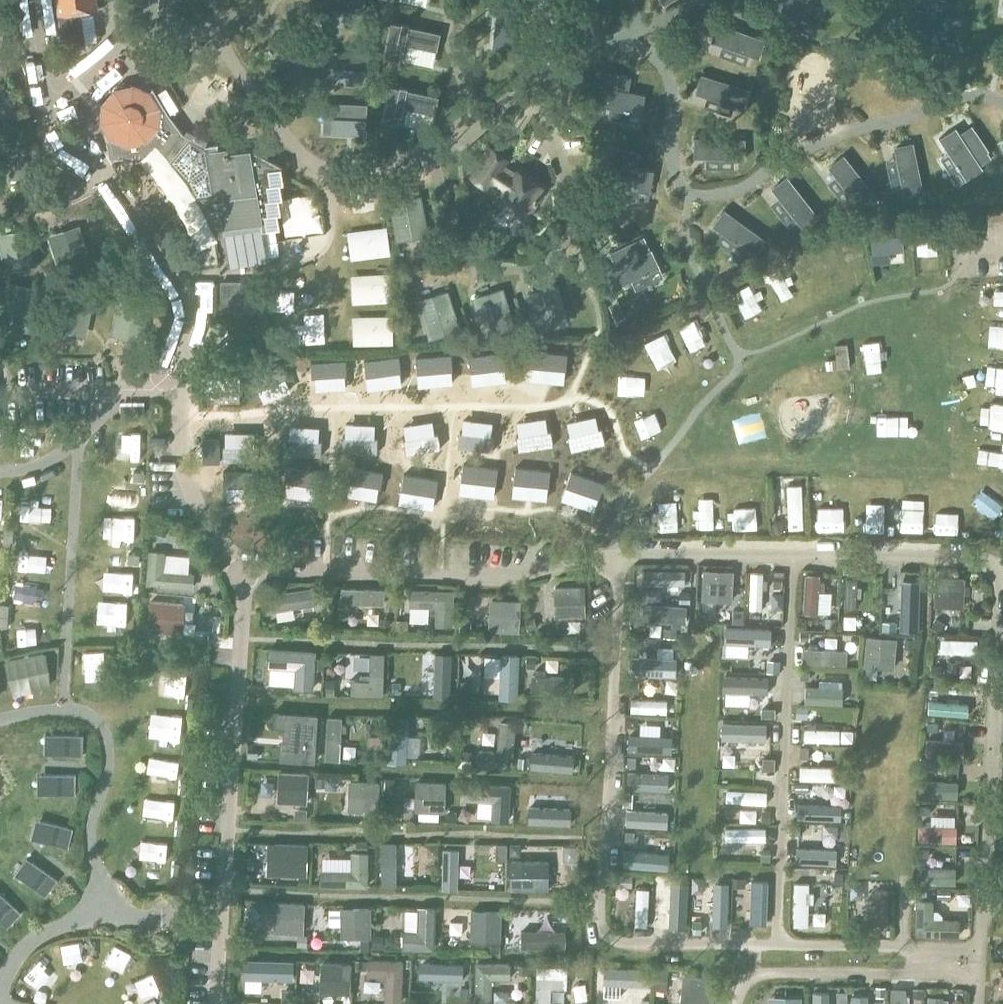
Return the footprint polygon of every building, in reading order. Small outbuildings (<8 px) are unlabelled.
[(97,0),(57,0),(59,13),(63,46),(86,43),(81,10),(98,7),(97,0)] [(500,14),(498,14),(493,47),(511,50),(518,0),(501,0),(500,14)] [(590,19),(612,17),(610,0),(587,0),(590,19)] [(826,8),(821,6),(810,1),(811,0),(776,0),(773,7),(791,15),(801,19),(801,20),(804,21),(806,22),(807,20),(817,25),(822,14),(823,15),(826,8)] [(964,19),(948,16),(947,16),(950,2),(950,1),(944,0),(930,0),(928,11),(916,9),(912,28),(912,29),(942,35),(942,36),(947,37),(947,36),(947,35),(959,38),(961,26),(962,26),(964,20),(964,19)] [(405,45),(409,45),(436,51),(437,51),(439,42),(441,33),(409,27),(409,25),(402,23),(401,25),(391,23),(387,42),(385,50),(383,58),(399,61),(401,52),(403,53),(404,51),(405,45)] [(719,23),(718,23),(716,28),(717,28),(713,39),(723,43),(723,44),(722,46),(759,59),(759,57),(766,40),(719,23)] [(339,53),(336,84),(367,87),(369,56),(339,53)] [(646,95),(646,94),(629,91),(632,76),(612,73),(609,87),(597,85),(594,105),(624,110),(624,111),(629,112),(629,111),(630,110),(641,112),(643,101),(644,101),(646,95)] [(744,109),(750,90),(701,74),(700,80),(701,80),(697,91),(708,94),(707,96),(707,97),(744,109)] [(19,112),(5,82),(0,84),(0,122),(19,112)] [(282,167),(283,166),(254,152),(253,152),(250,150),(228,153),(223,154),(222,150),(224,150),(224,149),(218,150),(218,145),(218,144),(206,146),(205,145),(205,146),(191,138),(184,134),(183,133),(169,114),(153,88),(152,89),(149,92),(133,85),(115,90),(103,104),(101,123),(111,138),(113,151),(114,153),(127,152),(127,150),(145,152),(162,158),(170,163),(176,168),(188,181),(195,192),(197,197),(198,197),(192,199),(193,207),(192,208),(195,225),(196,224),(195,218),(204,216),(212,230),(214,230),(215,235),(222,234),(222,229),(261,222),(262,223),(263,230),(275,228),(280,227),(277,213),(281,212),(278,198),(282,197),(280,183),(283,182),(281,167),(282,167)] [(407,109),(434,115),(435,115),(439,97),(407,90),(408,89),(400,87),(400,88),(389,86),(382,121),(398,125),(399,116),(402,116),(403,108),(407,109)] [(324,99),(323,131),(366,133),(368,101),(324,99)] [(637,119),(600,121),(600,132),(638,130),(637,119)] [(975,129),(975,130),(963,138),(960,134),(956,128),(939,139),(949,153),(950,153),(957,164),(955,165),(958,169),(960,168),(967,178),(977,172),(977,173),(983,169),(981,165),(992,158),(988,152),(989,151),(975,129)] [(745,159),(745,139),(694,138),(694,144),(695,144),(695,155),(706,155),(706,158),(745,159)] [(26,170),(23,141),(0,143),(0,173),(26,170)] [(924,193),(913,143),(907,144),(908,145),(896,148),(899,158),(896,159),(904,197),(922,193),(924,193)] [(503,166),(507,160),(490,148),(472,176),(489,188),(493,181),(506,190),(498,202),(525,220),(544,192),(516,173),(515,175),(503,166)] [(653,178),(654,170),(638,167),(640,153),(639,153),(621,149),(618,164),(606,161),(602,181),(633,187),(632,187),(638,188),(638,187),(650,189),(650,188),(652,177),(653,178)] [(876,195),(844,155),(840,159),(841,160),(832,167),(838,175),(836,177),(860,207),(876,195)] [(818,216),(787,176),(783,180),(783,181),(774,188),(781,196),(779,198),(803,228),(818,216)] [(771,185),(748,192),(758,224),(781,217),(771,185)] [(656,198),(625,200),(625,192),(611,193),(613,217),(657,214),(656,198)] [(389,203),(396,243),(428,237),(420,197),(389,203)] [(754,231),(724,210),(721,214),(722,215),(715,224),(724,231),(723,233),(722,233),(754,256),(754,255),(766,239),(754,231)] [(166,217),(170,232),(182,229),(179,214),(166,217)] [(313,216),(278,234),(291,258),(325,240),(313,216)] [(387,225),(347,230),(351,257),(391,252),(387,225)] [(52,242),(61,270),(90,261),(82,233),(52,242)] [(909,278),(924,277),(921,233),(905,235),(909,278)] [(2,242),(10,271),(40,262),(31,234),(2,242)] [(871,276),(885,276),(884,234),(870,234),(871,276)] [(655,256),(651,249),(650,250),(644,236),(610,253),(616,266),(605,271),(614,289),(616,288),(643,275),(644,276),(649,273),(648,272),(658,267),(653,256),(655,256)] [(391,271),(352,273),(353,301),(392,299),(391,271)] [(783,316),(795,311),(780,276),(769,281),(783,316)] [(258,309),(258,281),(221,281),(221,310),(258,309)] [(526,294),(537,334),(570,325),(558,285),(526,294)] [(1002,301),(1002,285),(980,286),(980,302),(1002,301)] [(472,298),(483,338),(515,329),(504,289),(472,298)] [(68,292),(59,321),(88,331),(98,301),(68,292)] [(416,301),(427,341),(459,332),(448,292),(416,301)] [(750,297),(755,309),(767,304),(762,292),(750,297)] [(743,295),(730,301),(744,332),(757,326),(743,295)] [(126,297),(116,327),(146,336),(155,306),(126,297)] [(393,314),(353,314),(354,343),(393,342),(393,314)] [(980,323),(979,337),(1002,338),(1002,324),(980,323)] [(245,326),(222,329),(224,343),(247,340),(245,326)] [(656,338),(642,343),(651,373),(665,368),(656,338)] [(533,348),(532,364),(568,367),(569,351),(533,348)] [(506,349),(470,353),(472,369),(508,365),(506,349)] [(452,351),(417,354),(418,370),(454,367),(452,351)] [(400,353),(365,358),(367,374),(402,369),(400,353)] [(347,357),(311,360),(312,375),(348,372),(347,357)] [(281,361),(250,375),(256,389),(287,375),(281,361)] [(207,374),(240,374),(240,362),(207,362),(207,374)] [(980,363),(980,379),(1002,378),(1002,362),(980,363)] [(602,369),(605,391),(637,388),(636,378),(617,380),(615,368),(602,369)] [(303,375),(303,394),(313,394),(314,376),(303,375)] [(207,390),(207,402),(240,402),(240,390),(207,390)] [(968,402),(968,419),(1002,420),(1002,403),(968,402)] [(100,426),(101,451),(133,450),(132,425),(100,426)] [(603,425),(569,432),(572,448),(607,440),(603,425)] [(552,428),(518,432),(520,448),(555,443),(552,428)] [(460,429),(458,444),(494,448),(496,433),(460,429)] [(439,430),(404,436),(407,452),(442,446),(439,430)] [(343,433),(342,449),(378,451),(379,435),(343,433)] [(287,435),(286,451),(322,453),(323,438),(287,435)] [(223,442),(223,458),(258,458),(259,443),(223,442)] [(970,444),(971,457),(1002,457),(1002,444),(970,444)] [(55,460),(18,458),(17,482),(54,484),(55,460)] [(464,462),(460,491),(494,496),(498,466),(464,462)] [(287,464),(285,479),(320,485),(323,470),(287,464)] [(349,464),(347,479),(382,485),(384,470),(349,464)] [(517,465),(515,481),(549,484),(551,468),(517,465)] [(256,469),(223,469),(224,485),(256,484),(256,469)] [(572,470),(567,485),(600,495),(605,481),(572,470)] [(404,472),(400,501),(433,507),(438,478),(404,472)] [(135,492),(136,476),(99,475),(98,491),(135,492)] [(292,487),(276,487),(275,522),(291,522),(292,487)] [(312,487),(310,522),(325,523),(326,487),(312,487)] [(995,487),(989,538),(1002,540),(1002,487),(995,487)] [(342,489),(343,525),(355,525),(355,488),(342,489)] [(842,488),(828,488),(828,531),(842,530),(842,488)] [(886,539),(886,489),(871,488),(871,540),(886,539)] [(522,489),(508,490),(510,527),(523,527),(522,489)] [(963,489),(950,489),(950,535),(963,535),(963,489)] [(496,490),(495,503),(508,503),(509,490),(496,490)] [(797,492),(785,492),(785,527),(797,527),(797,492)] [(924,494),(911,494),(911,528),(925,528),(924,494)] [(764,496),(750,496),(749,539),(764,538),(764,496)] [(688,497),(674,497),(674,540),(688,539),(688,497)] [(723,497),(709,497),(708,539),(723,539),(723,497)] [(592,531),(592,498),(569,498),(569,531),(592,531)] [(7,515),(43,516),(43,500),(7,499),(7,515)] [(88,512),(87,526),(125,528),(126,513),(88,512)] [(407,526),(408,513),(398,513),(398,526),(407,526)] [(980,537),(981,527),(972,526),(971,536),(980,537)] [(87,540),(86,554),(121,557),(122,543),(87,540)] [(148,586),(194,589),(195,575),(164,573),(166,553),(150,552),(148,586)] [(4,563),(3,584),(41,585),(42,564),(4,563)] [(210,584),(209,570),(196,570),(196,584),(210,584)] [(652,570),(651,582),(687,583),(687,570),(652,570)] [(704,570),(703,602),(735,603),(736,571),(704,570)] [(821,572),(805,572),(802,608),(819,608),(821,572)] [(752,573),(750,608),(762,609),(764,574),(752,573)] [(81,574),(81,590),(124,590),(124,574),(81,574)] [(936,578),(936,607),(965,607),(966,578),(936,578)] [(846,579),(844,608),(856,608),(858,580),(846,579)] [(903,579),(901,630),(920,630),(922,579),(903,579)] [(313,584),(270,591),(272,608),(316,601),(313,584)] [(342,588),(341,603),(384,604),(385,590),(342,588)] [(584,588),(543,588),(543,602),(584,602),(584,588)] [(4,616),(17,616),(17,607),(33,608),(34,591),(6,589),(4,616)] [(453,627),(454,591),(410,589),(409,607),(436,608),(435,626),(453,627)] [(491,600),(490,632),(521,633),(522,601),(491,600)] [(148,631),(183,634),(186,604),(151,601),(148,631)] [(647,605),(646,621),(686,623),(687,607),(647,605)] [(126,622),(126,608),(83,607),(83,621),(126,622)] [(196,607),(195,632),(217,633),(219,608),(196,607)] [(23,627),(0,627),(0,644),(22,645),(23,627)] [(654,638),(634,635),(632,651),(652,654),(654,638)] [(733,635),(733,647),(770,648),(771,637),(733,635)] [(895,670),(898,640),(867,637),(865,667),(895,670)] [(85,659),(117,657),(117,638),(84,640),(85,659)] [(657,640),(657,654),(675,655),(676,640),(657,640)] [(942,640),(942,653),(977,654),(977,641),(942,640)] [(269,649),(268,667),(296,669),(295,690),(313,691),(316,652),(269,649)] [(804,649),(804,663),(847,665),(847,650),(804,649)] [(53,693),(73,685),(61,653),(40,660),(53,693)] [(352,680),(352,695),(384,695),(384,653),(371,653),(370,680),(352,680)] [(518,700),(519,655),(501,655),(499,699),(518,700)] [(405,687),(406,657),(388,656),(386,686),(405,687)] [(633,659),(633,671),(674,672),(674,660),(633,659)] [(421,665),(421,696),(452,696),(452,665),(444,665),(444,660),(435,660),(435,665),(421,665)] [(17,705),(31,702),(24,665),(10,668),(17,705)] [(730,673),(730,685),(770,685),(770,673),(730,673)] [(532,675),(531,690),(573,692),(574,678),(532,675)] [(938,685),(938,700),(966,701),(967,686),(938,685)] [(806,687),(806,703),(843,705),(843,689),(806,687)] [(632,699),(632,712),(667,713),(667,701),(632,699)] [(929,708),(929,713),(967,717),(968,705),(930,701),(929,708)] [(731,712),(731,724),(766,725),(767,713),(731,712)] [(328,717),(326,760),(340,761),(342,718),(328,717)] [(392,717),(389,761),(404,762),(407,718),(392,717)] [(278,751),(309,753),(311,723),(280,721),(278,751)] [(479,750),(478,766),(512,769),(516,723),(500,721),(498,751),(479,750)] [(569,724),(566,767),(580,768),(584,725),(569,724)] [(805,729),(805,741),(839,742),(840,730),(805,729)] [(46,733),(45,753),(83,755),(84,734),(46,733)] [(671,753),(672,737),(629,735),(628,751),(671,753)] [(926,740),(925,756),(962,759),(963,743),(926,740)] [(724,761),(724,763),(767,764),(767,750),(724,750),(724,761)] [(655,757),(655,771),(668,771),(669,758),(655,757)] [(801,767),(801,780),(836,781),(836,768),(801,767)] [(278,802),(309,804),(311,774),(280,772),(278,802)] [(668,792),(669,774),(628,772),(627,790),(668,792)] [(38,773),(38,793),(76,794),(76,774),(38,773)] [(349,810),(379,812),(381,782),(350,780),(349,810)] [(958,798),(958,782),(921,780),(920,797),(958,798)] [(415,811),(446,813),(448,783),(417,781),(415,811)] [(509,821),(511,786),(465,783),(464,800),(493,802),(492,820),(509,821)] [(570,787),(536,788),(536,799),(570,799),(570,798),(570,787)] [(727,790),(727,802),(767,804),(767,792),(727,790)] [(715,807),(715,814),(757,812),(757,805),(715,807)] [(800,805),(800,819),(835,820),(836,806),(800,805)] [(627,826),(668,829),(669,813),(628,810),(627,826)] [(37,818),(32,838),(69,847),(74,827),(37,818)] [(804,836),(841,837),(841,823),(804,822),(804,836)] [(920,826),(919,841),(956,842),(957,826),(920,826)] [(726,829),(726,840),(763,840),(766,840),(766,829),(726,829)] [(649,845),(649,832),(635,832),(634,844),(649,845)] [(275,843),(274,874),(307,876),(308,844),(275,843)] [(397,843),(382,843),(382,886),(397,886),(397,843)] [(449,847),(448,883),(463,883),(464,847),(449,847)] [(800,850),(800,862),(836,864),(836,851),(800,850)] [(321,870),(320,887),(367,888),(368,853),(351,852),(351,871),(321,870)] [(623,853),(623,868),(668,870),(668,855),(623,853)] [(28,857),(16,873),(46,895),(58,879),(28,857)] [(511,891),(549,891),(549,861),(511,861),(511,891)] [(918,868),(918,884),(956,884),(956,869),(918,868)] [(754,882),(753,923),(767,923),(768,882),(754,882)] [(712,884),(711,927),(725,927),(726,884),(712,884)] [(795,884),(795,925),(808,926),(809,884),(795,884)] [(638,889),(636,925),(647,926),(649,890),(638,889)] [(877,891),(876,925),(887,926),(888,891),(877,891)] [(678,926),(679,893),(661,893),(660,925),(678,926)] [(916,901),(915,937),(959,938),(960,920),(944,920),(933,920),(933,910),(934,901),(928,901),(917,901),(916,901)] [(276,903),(275,933),(305,934),(306,904),(276,903)] [(333,926),(332,905),(321,906),(322,926),(333,926)] [(342,909),(342,939),(373,938),(373,908),(342,909)] [(435,951),(436,908),(418,908),(418,931),(403,931),(403,950),(435,951)] [(473,911),(472,940),(503,941),(504,912),(473,911)] [(522,930),(522,948),(566,949),(566,930),(522,930)] [(402,1003),(404,961),(369,960),(368,976),(386,977),(385,1002),(402,1003)] [(240,961),(239,976),(286,979),(286,963),(240,961)] [(320,992),(351,994),(353,965),(323,962),(320,992)] [(420,962),(420,977),(463,979),(464,964),(420,962)] [(511,964),(476,964),(476,1003),(492,1003),(492,979),(510,980),(511,964)] [(567,968),(538,967),(536,1003),(550,1003),(551,987),(566,988),(567,968)] [(605,967),(604,984),(649,985),(650,969),(605,967)] [(681,1003),(714,1003),(716,979),(684,975),(681,1003)] [(891,1003),(905,1003),(906,989),(892,989),(891,1003)] [(852,1003),(864,1003),(864,994),(852,994),(852,1003)]
